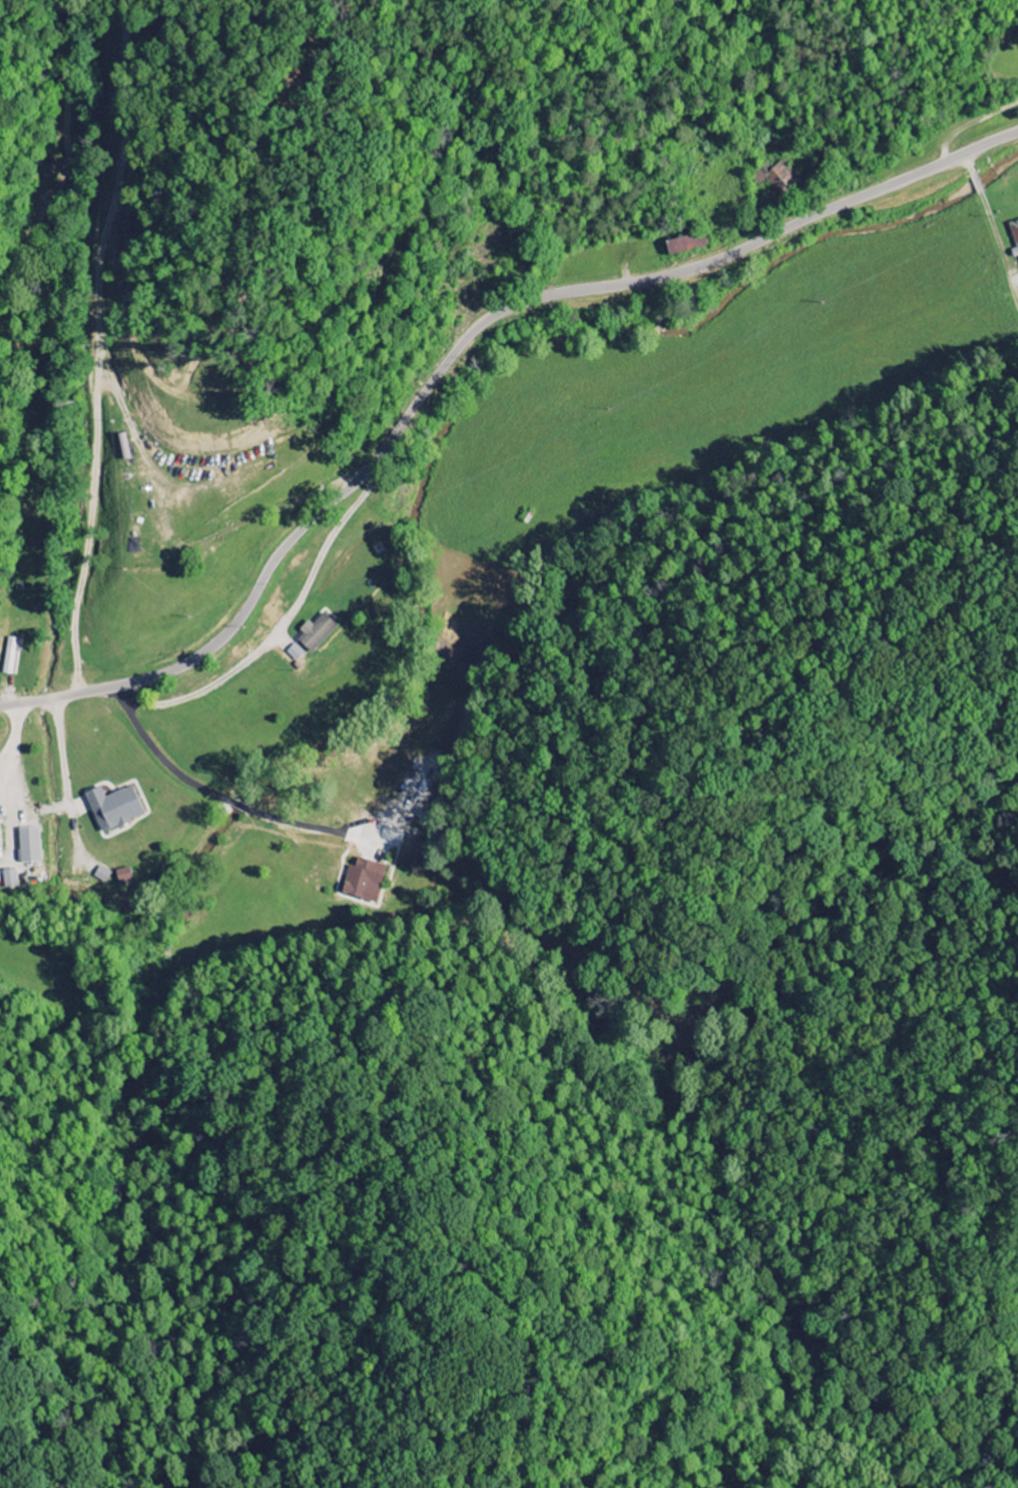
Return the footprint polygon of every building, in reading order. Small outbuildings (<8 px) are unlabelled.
[(800,179),(785,159),(766,174),(781,194),(800,179)] [(1016,253),(1017,253),(1017,221),(1008,223),(1016,253)] [(311,624),(307,620),(297,628),(302,634),(296,640),(308,653),(336,627),(323,612),(311,624)] [(15,650),(19,651),(21,639),(7,637),(1,673),(11,675),(15,650)] [(295,661),(304,652),(293,643),(285,652),(295,661)] [(99,786),(83,792),(99,832),(142,816),(130,785),(103,796),(99,786)] [(38,861),(37,827),(18,828),(19,862),(38,861)] [(339,894),(374,904),(385,865),(355,857),(353,866),(348,865),(339,894)] [(93,877),(105,883),(110,871),(98,866),(93,877)] [(114,871),(118,887),(131,884),(127,867),(114,871)]
